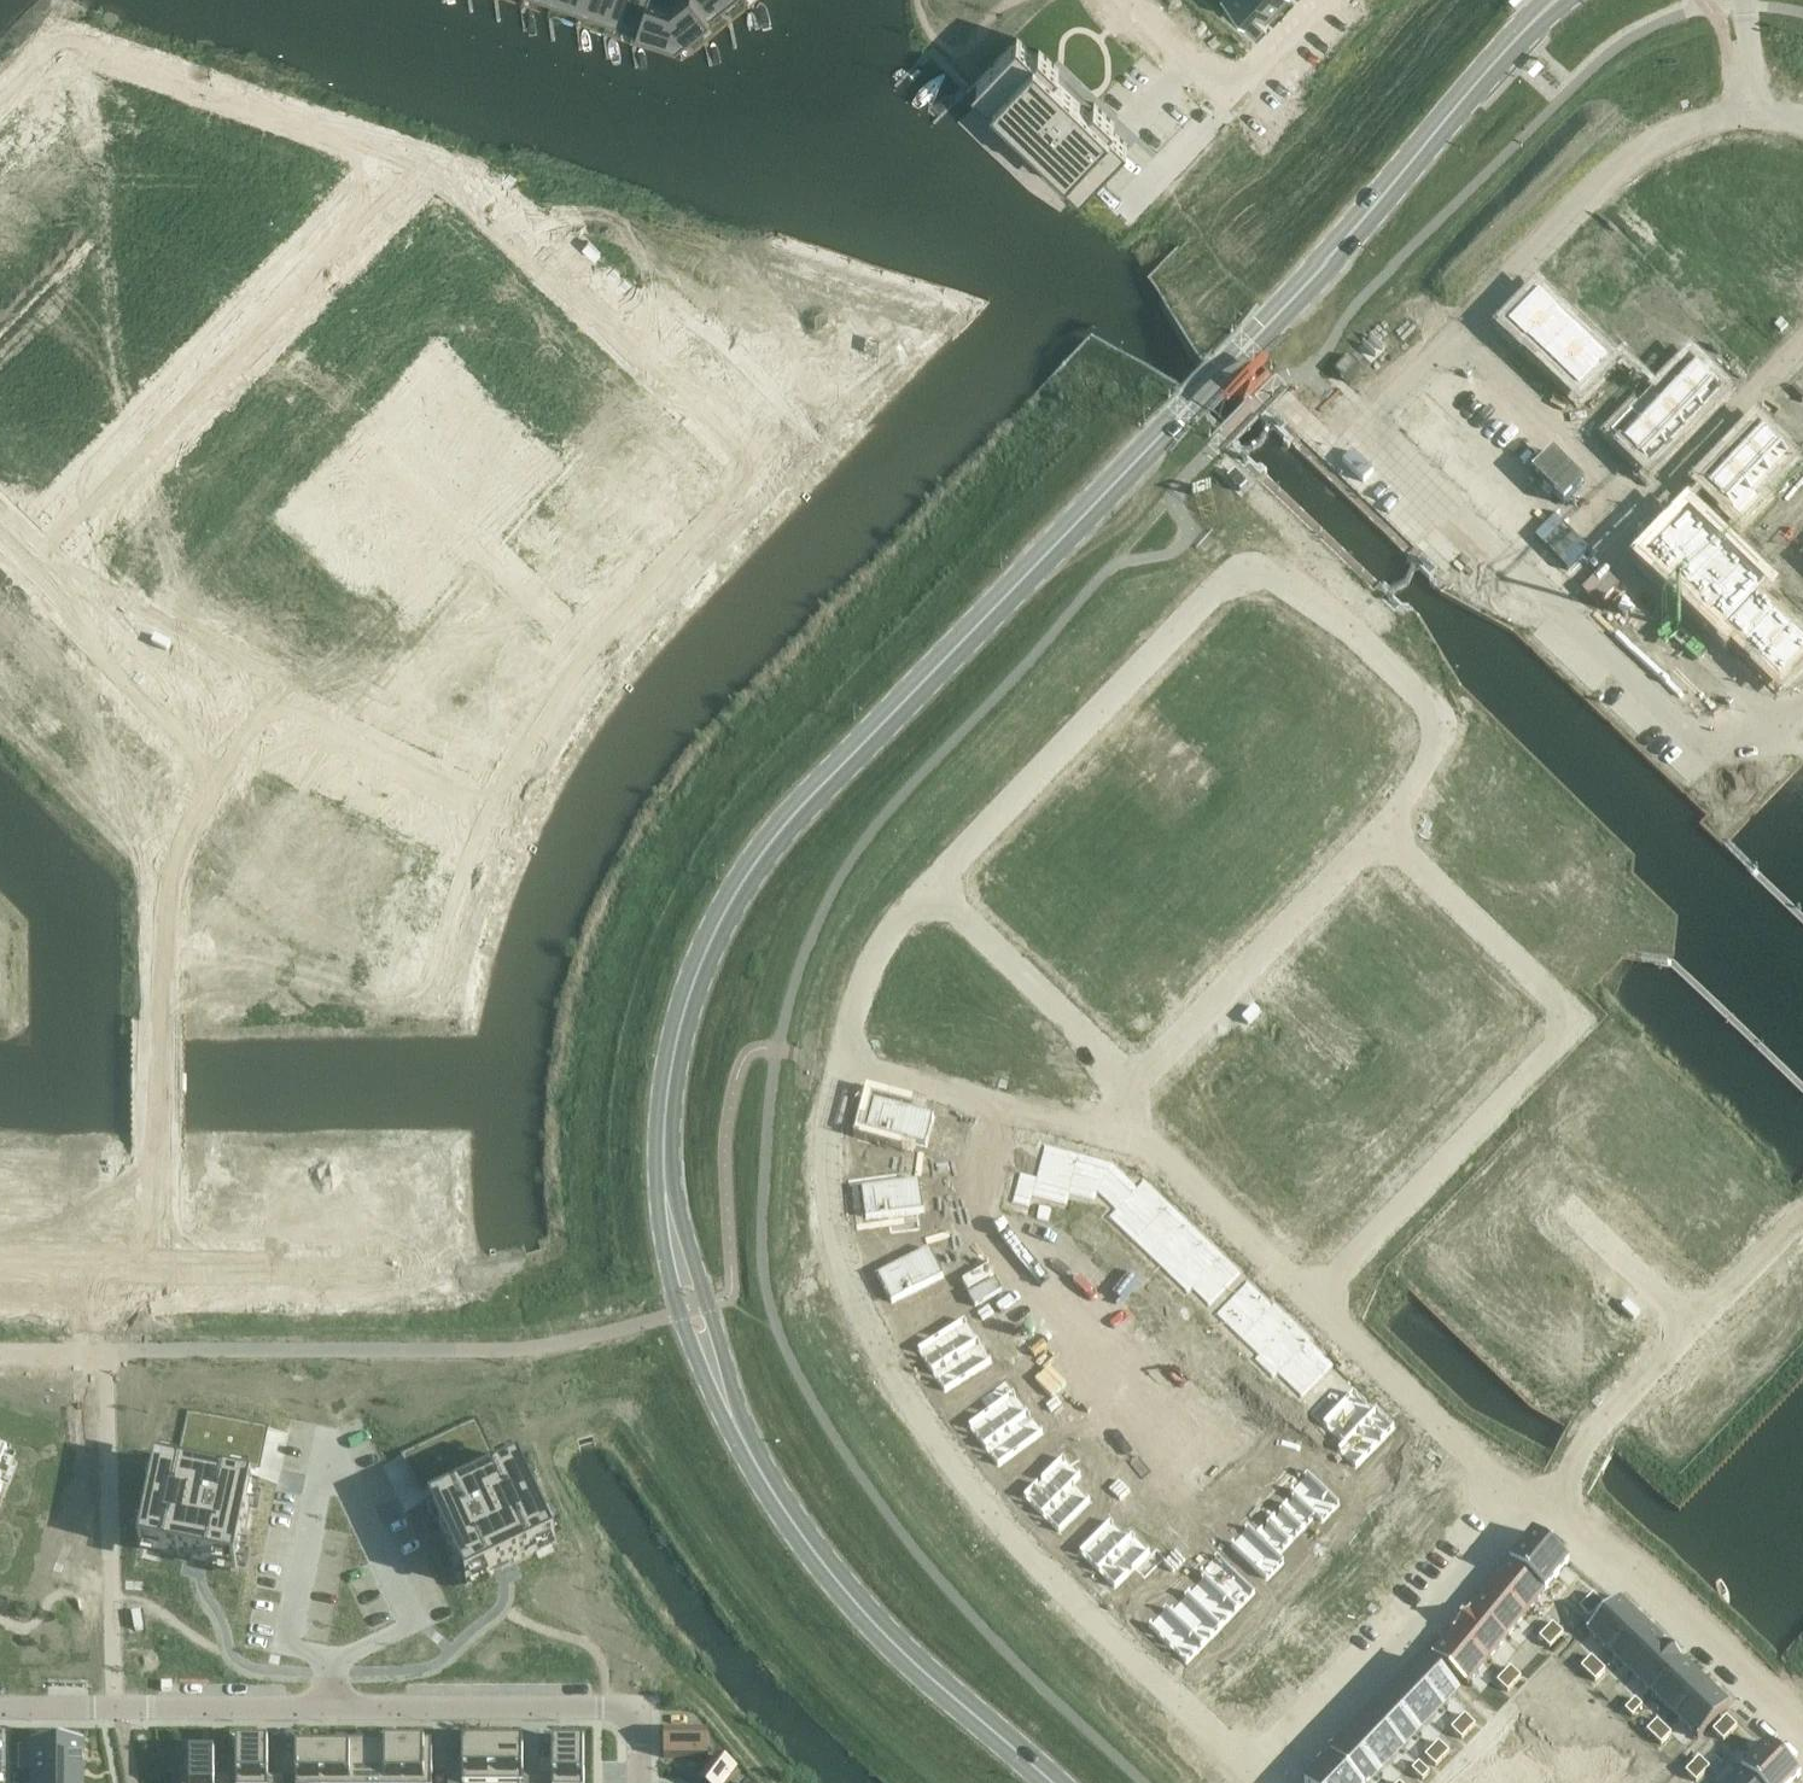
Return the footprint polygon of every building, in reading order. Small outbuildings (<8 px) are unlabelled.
[(583,1),(610,11),(614,0),(583,0),(583,1)] [(610,11),(638,20),(645,0),(614,0),(610,11)] [(638,20),(677,33),(672,0),(645,0),(638,20)] [(677,33),(710,7),(704,0),(672,0),(677,33)] [(1221,12),(1231,1),(1256,24),(1257,26),(1268,16),(1266,14),(1274,6),(1268,0),(1209,0),(1221,12)] [(1017,38),(976,81),(994,98),(988,104),(1007,123),(1014,116),(1032,134),(1049,151),(1043,157),(1062,176),(1069,170),(1086,187),(1127,144),(1110,128),(1115,123),(1094,104),(1089,109),(1054,75),(1059,70),(1039,50),(1035,55),(1017,38)] [(138,253),(131,260),(141,271),(148,263),(138,253)] [(125,266),(119,273),(129,283),(136,276),(125,266)] [(1587,267),(1581,274),(1590,282),(1596,275),(1587,267)] [(119,273),(112,280),(122,290),(129,283),(119,273)] [(397,273),(386,284),(394,291),(401,284),(404,281),(397,273)] [(1596,275),(1590,282),(1598,290),(1605,283),(1596,275)] [(404,281),(401,284),(412,294),(419,287),(408,277),(404,281)] [(401,284),(394,291),(405,302),(412,294),(401,284)] [(449,289),(439,300),(446,307),(456,296),(449,289)] [(101,291),(94,298),(105,308),(112,301),(101,291)] [(1539,295),(1507,328),(1526,346),(1558,313),(1539,295)] [(456,296),(446,307),(453,313),(463,303),(456,296)] [(94,298),(88,305),(98,315),(105,308),(94,298)] [(1615,305),(1608,312),(1617,320),(1624,313),(1615,305)] [(1558,313),(1526,346),(1526,347),(1528,346),(1543,361),(1573,330),(1558,315),(1559,314),(1558,313)] [(1624,313),(1617,320),(1626,329),(1632,322),(1624,313)] [(1573,330),(1543,361),(1560,377),(1590,346),(1573,330)] [(494,333),(484,343),(491,350),(501,339),(494,333)] [(501,339),(491,350),(498,357),(508,346),(501,339)] [(383,341),(376,348),(387,359),(394,352),(383,341)] [(48,346),(41,353),(51,363),(58,356),(48,346)] [(1590,346),(1560,377),(1579,395),(1609,364),(1590,346)] [(1654,346),(1645,354),(1652,361),(1660,352),(1654,346)] [(376,348),(370,355),(380,366),(387,359),(376,348)] [(41,353),(34,360),(45,371),(51,363),(41,353)] [(1645,354),(1637,363),(1644,370),(1652,361),(1645,354)] [(1348,356),(1335,371),(1345,381),(1359,366),(1348,356)] [(1692,362),(1673,382),(1704,412),(1723,392),(1692,362)] [(24,371),(17,378),(27,388),(34,381),(24,371)] [(535,371),(524,382),(531,389),(542,378),(535,371)] [(1611,377),(1603,386),(1610,392),(1618,384),(1611,377)] [(17,378),(10,385),(20,396),(27,388),(17,378)] [(542,378),(531,389),(538,396),(549,385),(542,378)] [(1673,382),(1655,401),(1686,431),(1704,412),(1673,382)] [(340,386),(333,393),(344,404),(350,397),(340,386)] [(1603,386),(1595,395),(1602,401),(1610,392),(1603,386)] [(333,393),(326,400),(337,411),(344,404),(333,393)] [(1655,401),(1637,419),(1668,450),(1686,431),(1655,401)] [(570,406),(560,416),(567,423),(577,412),(570,406)] [(577,412),(567,423),(574,430),(584,419),(577,412)] [(1272,417),(1270,418),(1273,422),(1277,425),(1279,427),(1284,422),(1275,413),(1272,417)] [(636,418),(629,425),(637,432),(640,436),(647,428),(636,418)] [(1637,419),(1618,439),(1649,469),(1668,450),(1637,419)] [(650,444),(650,445),(666,461),(669,464),(670,463),(672,464),(678,471),(698,450),(671,423),(650,444)] [(629,425),(619,436),(626,443),(637,432),(629,425)] [(1758,426),(1741,443),(1773,473),(1789,456),(1758,426)] [(637,432),(626,443),(633,450),(644,439),(640,436),(637,432)] [(1741,443),(1725,460),(1757,490),(1773,473),(1741,443)] [(278,450),(272,457),(282,467),(289,460),(278,450)] [(698,450),(678,471),(701,493),(721,472),(698,450)] [(1247,457),(1243,453),(1240,450),(1238,452),(1235,455),(1244,464),(1249,459),(1247,457)] [(272,457),(265,464),(276,474),(282,467),(272,457)] [(1725,460),(1709,476),(1741,506),(1757,490),(1725,460)] [(622,471),(615,478),(626,489),(633,482),(622,471)] [(615,478),(608,485),(619,496),(626,489),(615,478)] [(235,495),(228,502),(239,512),(245,505),(235,495)] [(228,502),(221,509),(232,519),(239,512),(228,502)] [(1795,511),(1802,517),(1802,516),(1802,502),(1795,511)] [(583,512),(576,519),(587,529),(594,522),(583,512)] [(1688,517),(1644,562),(1665,582),(1709,536),(1688,517)] [(576,519),(569,526),(580,536),(587,529),(576,519)] [(131,520),(114,538),(137,560),(145,568),(146,567),(162,550),(131,520)] [(1780,527),(1771,535),(1778,542),(1786,533),(1780,527)] [(196,535),(189,542),(200,552),(207,545),(196,535)] [(1709,536),(1665,582),(1683,600),(1727,554),(1709,536)] [(1790,544),(1797,551),(1802,545),(1802,540),(1798,536),(1790,544)] [(114,538),(94,558),(117,581),(137,560),(114,538)] [(554,541),(547,548),(558,559),(565,552),(554,541)] [(189,542),(182,549),(193,559),(200,552),(189,542)] [(1727,554),(1683,600),(1696,612),(1702,618),(1746,572),(1727,554)] [(1423,555),(1418,561),(1419,562),(1423,565),(1430,572),(1435,566),(1423,555)] [(1746,572),(1702,618),(1722,637),(1727,632),(1757,601),(1766,591),(1746,572)] [(239,573),(233,587),(242,591),(248,578),(239,573)] [(248,578),(242,591),(250,595),(257,582),(248,578)] [(169,589),(166,594),(171,597),(175,599),(182,585),(173,581),(169,589)] [(182,585),(175,599),(184,603),(191,590),(186,587),(182,585)] [(1393,597),(1389,593),(1384,589),(1379,594),(1395,608),(1400,603),(1393,597)] [(284,595),(277,608),(286,613),(292,599),(284,595)] [(171,597),(166,606),(180,613),(184,603),(175,599),(171,597)] [(292,599),(286,613),(295,617),(301,603),(292,599)] [(1757,601),(1727,632),(1745,649),(1775,618),(1757,601)] [(16,619),(0,604),(0,635),(16,619)] [(1775,618),(1745,649),(1760,664),(1759,665),(1760,666),(1762,665),(1791,634),(1792,633),(1791,632),(1790,633),(1775,618)] [(493,620),(488,629),(501,636),(506,628),(493,620)] [(340,622),(333,636),(342,640),(349,627),(340,622)] [(349,627),(342,640),(351,644),(358,631),(349,627)] [(488,629),(483,637),(496,645),(501,636),(488,629)] [(1760,666),(1779,684),(1802,659),(1802,643),(1792,633),(1791,634),(1762,665),(1760,666)] [(384,644),(378,657),(387,662),(393,648),(384,644)] [(393,648),(387,662),(395,666),(402,652),(393,648)] [(469,663),(464,672),(477,679),(482,671),(469,663)] [(464,672),(459,680),(472,688),(477,679),(464,672)] [(425,689),(418,703),(427,707),(434,693),(425,689)] [(434,693),(427,707),(432,709),(436,711),(443,698),(434,693)] [(418,703),(414,712),(427,718),(432,709),(427,707),(418,703)] [(1213,726),(1204,736),(1211,743),(1220,733),(1213,726)] [(1306,728),(1296,739),(1303,745),(1313,735),(1306,728)] [(1190,746),(1180,756),(1187,762),(1197,752),(1190,746)] [(1180,756),(1170,766),(1177,773),(1187,762),(1180,756)] [(1241,822),(1231,833),(1238,839),(1248,829),(1241,822)] [(1231,833),(1221,843),(1228,850),(1238,839),(1231,833)] [(1211,854),(1201,864),(1208,871),(1217,860),(1211,854)] [(1201,864),(1191,874),(1198,881),(1208,871),(1201,864)] [(1180,885),(1170,895),(1177,902),(1187,892),(1180,885)] [(1170,895),(1160,906),(1167,912),(1177,902),(1170,895)] [(1097,896),(1090,902),(1101,912),(1107,906),(1097,896)] [(1107,906),(1101,912),(1111,922),(1118,916),(1107,906)] [(1150,917),(1139,927),(1146,934),(1157,924),(1150,917)] [(1128,925),(1121,932),(1132,942),(1138,936),(1128,925)] [(1336,926),(1326,937),(1333,943),(1343,933),(1336,926)] [(1343,933),(1333,943),(1340,950),(1350,940),(1343,933)] [(1138,936),(1132,942),(1142,952),(1149,946),(1138,936)] [(1361,950),(1355,956),(1365,966),(1371,960),(1361,950)] [(1163,951),(1157,958),(1167,968),(1174,961),(1163,951)] [(1371,960),(1365,966),(1375,976),(1382,970),(1371,960)] [(1174,961),(1167,968),(1177,978),(1184,971),(1174,961)] [(1402,1015),(1392,1026),(1399,1032),(1409,1022),(1402,1015)] [(1392,1026),(1382,1036),(1389,1043),(1399,1032),(1392,1026)] [(1360,1061),(1354,1067),(1363,1077),(1370,1070),(1360,1061)] [(1261,1096),(1254,1103),(1275,1123),(1282,1116),(1261,1096)] [(874,1098),(866,1130),(899,1138),(894,1158),(924,1165),(929,1145),(913,1141),(921,1109),(874,1098)] [(1561,1110),(1551,1120),(1558,1127),(1568,1117),(1561,1110)] [(1568,1117),(1558,1127),(1564,1134),(1575,1123),(1568,1117)] [(1301,1121),(1295,1128),(1305,1138),(1312,1131),(1301,1121)] [(1295,1128),(1288,1135),(1298,1145),(1305,1138),(1295,1128)] [(1044,1144),(1032,1187),(1067,1197),(1071,1184),(1079,1153),(1044,1144)] [(1602,1150),(1592,1160),(1599,1167),(1609,1157),(1602,1150)] [(1079,1153),(1071,1184),(1098,1191),(1114,1162),(1079,1153)] [(1609,1157),(1599,1167),(1606,1174),(1616,1163),(1609,1157)] [(1114,1162),(1098,1191),(1116,1208),(1137,1186),(1114,1162)] [(1116,1208),(1112,1212),(1137,1235),(1167,1202),(1144,1178),(1137,1186),(1116,1208)] [(908,1181),(860,1187),(865,1220),(898,1215),(901,1236),(932,1231),(929,1211),(913,1213),(908,1181)] [(1550,1186),(1543,1193),(1554,1203),(1560,1196),(1550,1186)] [(1644,1190),(1634,1201),(1641,1207),(1651,1197),(1644,1190)] [(1543,1193),(1536,1200),(1547,1210),(1554,1203),(1543,1193)] [(1651,1197),(1641,1207),(1648,1214),(1658,1204),(1651,1197)] [(1015,1200),(1012,1214),(1022,1216),(1025,1202),(1015,1200)] [(1137,1235),(1136,1236),(1155,1254),(1186,1220),(1167,1202),(1137,1235)] [(1053,1209),(1049,1223),(1059,1226),(1063,1212),(1053,1209)] [(1478,1209),(1468,1219),(1475,1226),(1485,1215),(1478,1209)] [(1078,1212),(1071,1225),(1076,1227),(1079,1230),(1087,1218),(1083,1214),(1078,1212)] [(1186,1220),(1155,1254),(1173,1270),(1204,1236),(1186,1220)] [(1491,1221),(1481,1232),(1488,1238),(1498,1228),(1491,1221)] [(1498,1228),(1488,1238),(1495,1245),(1505,1235),(1498,1228)] [(1093,1229),(1084,1240),(1092,1247),(1101,1236),(1093,1229)] [(1686,1230),(1676,1241),(1683,1247),(1693,1237),(1686,1230)] [(1101,1236),(1092,1247),(1099,1254),(1108,1243),(1101,1236)] [(1204,1236),(1173,1270),(1191,1287),(1222,1253),(1204,1236)] [(1693,1237),(1683,1247),(1690,1254),(1700,1244),(1693,1237)] [(1517,1246),(1507,1256),(1513,1263),(1524,1253),(1517,1246)] [(919,1253),(876,1275),(891,1304),(921,1289),(930,1307),(958,1293),(948,1275),(934,1282),(919,1253)] [(1222,1253),(1191,1287),(1210,1305),(1241,1271),(1222,1253)] [(1524,1253),(1513,1263),(1520,1270),(1530,1260),(1524,1253)] [(1123,1258),(1114,1269),(1120,1274),(1129,1264),(1123,1258)] [(1563,1263),(1553,1274),(1560,1280),(1570,1270),(1563,1263)] [(1570,1270),(1560,1280),(1566,1287),(1577,1277),(1570,1270)] [(1149,1281),(1139,1292),(1146,1299),(1156,1288),(1149,1281)] [(1249,1281),(1218,1313),(1230,1325),(1242,1337),(1244,1335),(1274,1305),(1261,1293),(1249,1281)] [(1156,1288),(1146,1299),(1153,1305),(1163,1295),(1156,1288)] [(1588,1288),(1578,1298),(1585,1305),(1595,1295),(1588,1288)] [(1595,1295),(1585,1305),(1592,1312),(1602,1302),(1595,1295)] [(1274,1305),(1244,1335),(1262,1352),(1293,1320),(1275,1303),(1274,1305)] [(939,1335),(916,1350),(930,1371),(971,1345),(957,1324),(966,1317),(958,1304),(931,1321),(939,1335)] [(1613,1313),(1603,1323),(1610,1330),(1620,1319),(1613,1313)] [(1184,1316),(1174,1327),(1182,1333),(1191,1322),(1184,1316)] [(1620,1319),(1610,1330),(1617,1337),(1627,1326),(1620,1319)] [(1293,1320),(1262,1352),(1280,1369),(1309,1339),(1311,1337),(1293,1320)] [(1562,1329),(1531,1360),(1544,1372),(1574,1341),(1562,1329)] [(1280,1369),(1278,1372),(1290,1384),(1302,1395),(1292,1406),(1304,1418),(1326,1395),(1328,1393),(1315,1382),(1333,1363),(1321,1351),(1309,1339),(1280,1369)] [(1574,1341),(1544,1372),(1557,1385),(1587,1354),(1574,1341)] [(971,1345),(930,1371),(944,1393),(968,1378),(976,1392),(1003,1374),(994,1361),(985,1367),(971,1345)] [(1213,1351),(1203,1362),(1211,1369),(1220,1358),(1213,1351)] [(1587,1354),(1557,1385),(1569,1397),(1600,1366),(1587,1354)] [(1231,1368),(1221,1379),(1229,1386),(1238,1375),(1231,1368)] [(989,1409),(967,1426),(982,1447),(1021,1418),(1005,1397),(1014,1390),(1005,1377),(979,1397),(989,1409)] [(1249,1386),(1240,1397),(1247,1403),(1257,1392),(1249,1386)] [(1326,1395),(1304,1418),(1317,1430),(1323,1423),(1344,1442),(1346,1441),(1375,1409),(1354,1390),(1341,1404),(1328,1393),(1326,1395)] [(1346,1441),(1344,1442),(1363,1460),(1357,1467),(1368,1477),(1393,1450),(1382,1440),(1394,1427),(1375,1409),(1346,1441)] [(261,1444),(264,1427),(188,1412),(184,1429),(183,1438),(179,1455),(255,1470),(259,1454),(261,1444)] [(1021,1418),(982,1447),(998,1467),(1020,1451),(1030,1464),(1055,1444),(1046,1432),(1037,1438),(1021,1418)] [(494,1461),(487,1446),(483,1437),(476,1422),(405,1454),(413,1470),(417,1479),(424,1494),(494,1461)] [(1288,1423),(1278,1433),(1284,1439),(1294,1429),(1288,1423)] [(1294,1429),(1284,1439),(1291,1446),(1301,1435),(1294,1429)] [(1102,1441),(1092,1451),(1099,1457),(1108,1447),(1102,1441)] [(1108,1447),(1099,1457),(1105,1463),(1115,1453),(1108,1447)] [(1272,1460),(1264,1469),(1275,1478),(1282,1470),(1272,1460)] [(1329,1461),(1318,1472),(1325,1479),(1336,1467),(1329,1461)] [(10,1468),(0,1464),(0,1495),(10,1468)] [(1054,1464),(1022,1497),(1041,1515),(1072,1483),(1054,1464)] [(157,1467),(140,1550),(206,1564),(236,1570),(253,1486),(157,1467)] [(1258,1472),(1249,1482),(1263,1496),(1272,1487),(1258,1472)] [(1313,1478),(1295,1496),(1297,1498),(1321,1521),(1323,1523),(1341,1504),(1313,1478)] [(1249,1482),(1240,1491),(1254,1504),(1263,1496),(1249,1482)] [(1072,1483),(1041,1515),(1059,1533),(1091,1501),(1072,1483)] [(1240,1491),(1232,1500),(1245,1513),(1254,1504),(1240,1491)] [(1675,1491),(1669,1498),(1679,1508),(1686,1501),(1675,1491)] [(499,1496),(410,1538),(446,1615),(535,1574),(499,1496)] [(1158,1497),(1147,1507),(1154,1513),(1164,1503),(1158,1497)] [(1297,1498),(1284,1511),(1309,1535),(1321,1521),(1297,1498)] [(1164,1503),(1154,1513),(1161,1520),(1171,1509),(1164,1503)] [(1226,1506),(1220,1512),(1230,1522),(1236,1515),(1226,1506)] [(1284,1511),(1271,1524),(1296,1548),(1309,1535),(1284,1511)] [(1111,1520),(1079,1552),(1098,1570),(1129,1538),(1111,1520)] [(1213,1522),(1209,1527),(1220,1536),(1223,1532),(1213,1522)] [(1271,1524),(1258,1537),(1283,1561),(1296,1548),(1271,1524)] [(1530,1536),(1521,1547),(1557,1577),(1569,1563),(1533,1533),(1530,1536)] [(1198,1535),(1191,1543),(1201,1552),(1207,1545),(1198,1535)] [(1257,1536),(1239,1554),(1267,1581),(1285,1562),(1283,1561),(1258,1537),(1257,1536)] [(1129,1538),(1098,1570),(1116,1588),(1148,1556),(1129,1538)] [(1521,1547),(1510,1561),(1510,1562),(1511,1563),(1544,1589),(1546,1591),(1557,1577),(1521,1547)] [(1180,1554),(1174,1560),(1185,1570),(1190,1565),(1180,1554)] [(1510,1561),(1490,1585),(1526,1614),(1546,1591),(1544,1589),(1511,1563),(1510,1562),(1510,1561)] [(1227,1563),(1209,1581),(1239,1610),(1257,1591),(1227,1563)] [(1163,1571),(1158,1577),(1168,1586),(1174,1581),(1163,1571)] [(1209,1581),(1192,1599),(1222,1628),(1239,1610),(1209,1581)] [(1490,1585),(1471,1608),(1507,1638),(1526,1614),(1490,1585)] [(1146,1590),(1141,1595),(1151,1605),(1157,1600),(1146,1590)] [(1593,1594),(1579,1608),(1590,1618),(1604,1604),(1593,1594)] [(1586,1631),(1609,1653),(1641,1619),(1618,1597),(1615,1601),(1601,1615),(1588,1628),(1586,1631)] [(1192,1599),(1175,1617),(1205,1645),(1222,1628),(1192,1599)] [(1471,1608),(1452,1632),(1487,1661),(1507,1638),(1471,1608)] [(1175,1617),(1157,1635),(1187,1664),(1205,1645),(1175,1617)] [(1641,1619),(1609,1653),(1631,1674),(1663,1640),(1641,1619)] [(1546,1631),(1556,1641),(1563,1634),(1552,1624),(1546,1631)] [(1546,1631),(1539,1638),(1550,1648),(1556,1641),(1546,1631)] [(1444,1640),(1431,1656),(1467,1686),(1487,1661),(1452,1632),(1448,1636),(1444,1640)] [(1663,1640),(1631,1674),(1653,1695),(1685,1661),(1663,1640)] [(1591,1657),(1581,1668),(1588,1674),(1598,1664),(1591,1657)] [(1423,1661),(1409,1676),(1443,1708),(1457,1694),(1423,1661)] [(1685,1661),(1653,1695),(1675,1716),(1707,1683),(1685,1661)] [(1598,1664),(1588,1674),(1595,1681),(1605,1671),(1598,1664)] [(1510,1667),(1503,1674),(1514,1684),(1520,1677),(1510,1667)] [(1503,1674),(1497,1681),(1507,1691),(1514,1684),(1503,1674)] [(1409,1676),(1396,1689),(1430,1722),(1443,1708),(1409,1676)] [(1707,1683),(1675,1716),(1698,1738),(1703,1733),(1715,1720),(1728,1706),(1730,1705),(1707,1683)] [(1396,1689),(1383,1703),(1417,1735),(1430,1722),(1396,1689)] [(1635,1699),(1625,1710),(1632,1717),(1642,1706),(1635,1699)] [(1383,1703),(1370,1716),(1404,1749),(1417,1735),(1383,1703)] [(1458,1722),(1468,1732),(1475,1725),(1464,1715),(1458,1722)] [(1370,1716),(1357,1730),(1391,1762),(1404,1749),(1370,1716)] [(1726,1717),(1719,1724),(1730,1734),(1737,1727),(1726,1717)] [(1657,1720),(1647,1731),(1654,1738),(1664,1727),(1657,1720)] [(1458,1722),(1451,1729),(1462,1739),(1468,1732),(1458,1722)] [(1719,1724),(1713,1731),(1723,1741),(1730,1734),(1719,1724)] [(1664,1727),(1654,1738),(1661,1744),(1671,1734),(1664,1727)] [(1357,1730),(1344,1743),(1378,1776),(1391,1762),(1357,1730)] [(707,1732),(663,1732),(663,1758),(707,1758),(707,1756),(703,1756),(703,1734),(707,1734),(707,1732)] [(237,1782),(284,1782),(284,1776),(269,1776),(269,1744),(253,1744),(253,1739),(237,1739),(237,1782)] [(349,1782),(380,1782),(380,1739),(362,1739),(362,1744),(349,1744),(349,1782)] [(406,1744),(394,1744),(394,1739),(380,1739),(380,1782),(406,1782),(406,1744)] [(448,1782),(494,1782),(494,1739),(463,1739),(463,1776),(448,1776),(448,1782)] [(494,1782),(538,1782),(538,1776),(523,1776),(524,1744),(508,1745),(508,1739),(494,1739),(494,1782)] [(538,1782),(584,1782),(584,1739),(569,1739),(569,1745),(553,1745),(553,1776),(538,1776),(538,1782)] [(32,1782),(84,1782),(84,1740),(32,1740),(32,1782)] [(1438,1742),(1432,1749),(1442,1759),(1449,1752),(1438,1742)] [(1331,1757),(1358,1782),(1371,1782),(1378,1776),(1344,1743),(1331,1757)] [(1754,1757),(1781,1782),(1793,1782),(1800,1776),(1767,1743),(1754,1757)] [(297,1782),(323,1782),(323,1750),(313,1750),(313,1744),(297,1744),(297,1782)] [(323,1782),(349,1782),(349,1744),(336,1744),(336,1750),(323,1750),(323,1782)] [(433,1744),(406,1744),(406,1782),(433,1782),(433,1744)] [(1432,1749),(1425,1756),(1435,1766),(1442,1759),(1432,1749)] [(179,1751),(179,1771),(184,1771),(184,1782),(230,1782),(230,1777),(215,1777),(215,1751),(179,1751)] [(707,1782),(729,1782),(738,1771),(718,1755),(698,1782),(699,1782),(702,1779),(707,1782)] [(1318,1770),(1331,1782),(1358,1782),(1331,1757),(1318,1770)] [(1742,1769),(1756,1782),(1781,1782),(1754,1757),(1742,1769)] [(1699,1758),(1692,1765),(1703,1775),(1709,1768),(1699,1758)] [(1419,1763),(1412,1770),(1423,1780),(1429,1773),(1419,1763)] [(1692,1765),(1685,1772),(1696,1782),(1703,1775),(1692,1765)] [(1729,1782),(1756,1782),(1742,1769),(1729,1782)] [(1306,1782),(1331,1782),(1318,1770),(1306,1782)]
